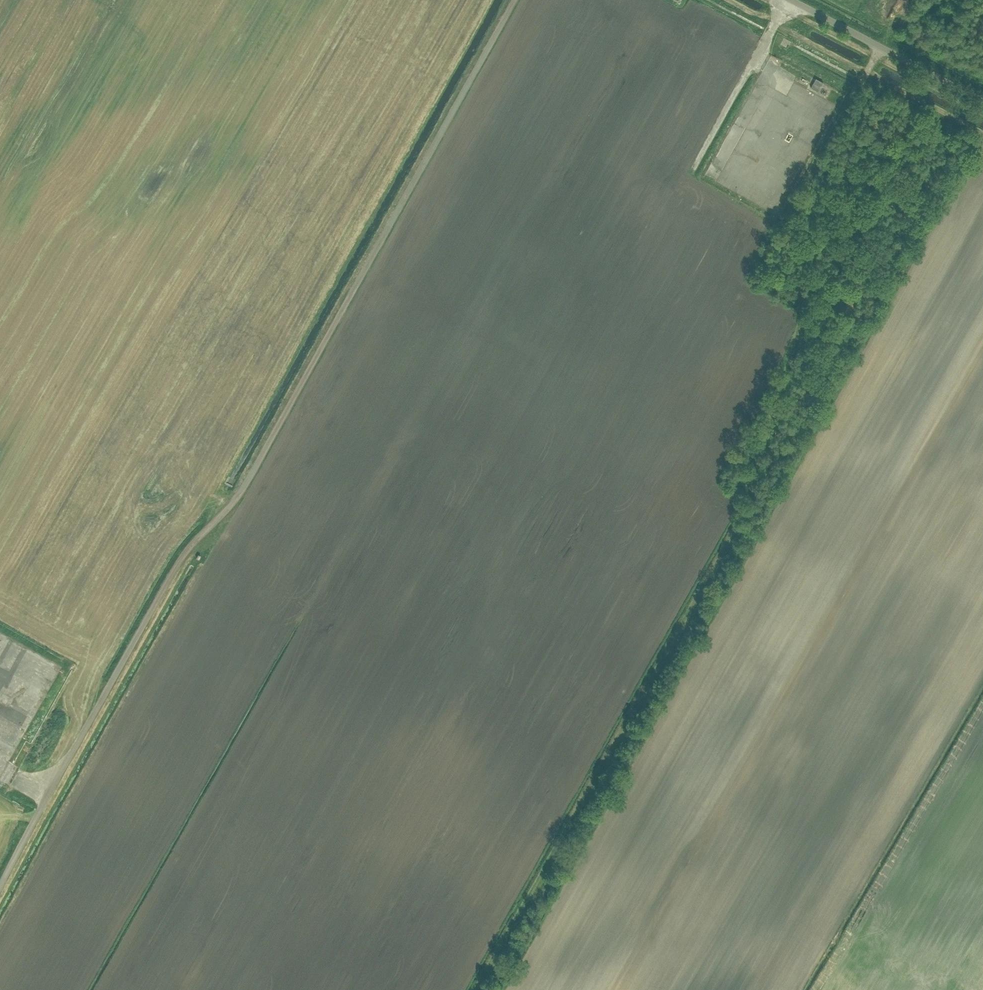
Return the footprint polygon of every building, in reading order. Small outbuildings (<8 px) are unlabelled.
[(811,88),(818,92),(823,83),(816,79),(811,88)] [(687,163),(692,165),(696,159),(691,156),(687,163)] [(7,703),(1,717),(17,724),(23,711),(7,703)] [(4,723),(4,741),(15,741),(15,723),(4,723)]
